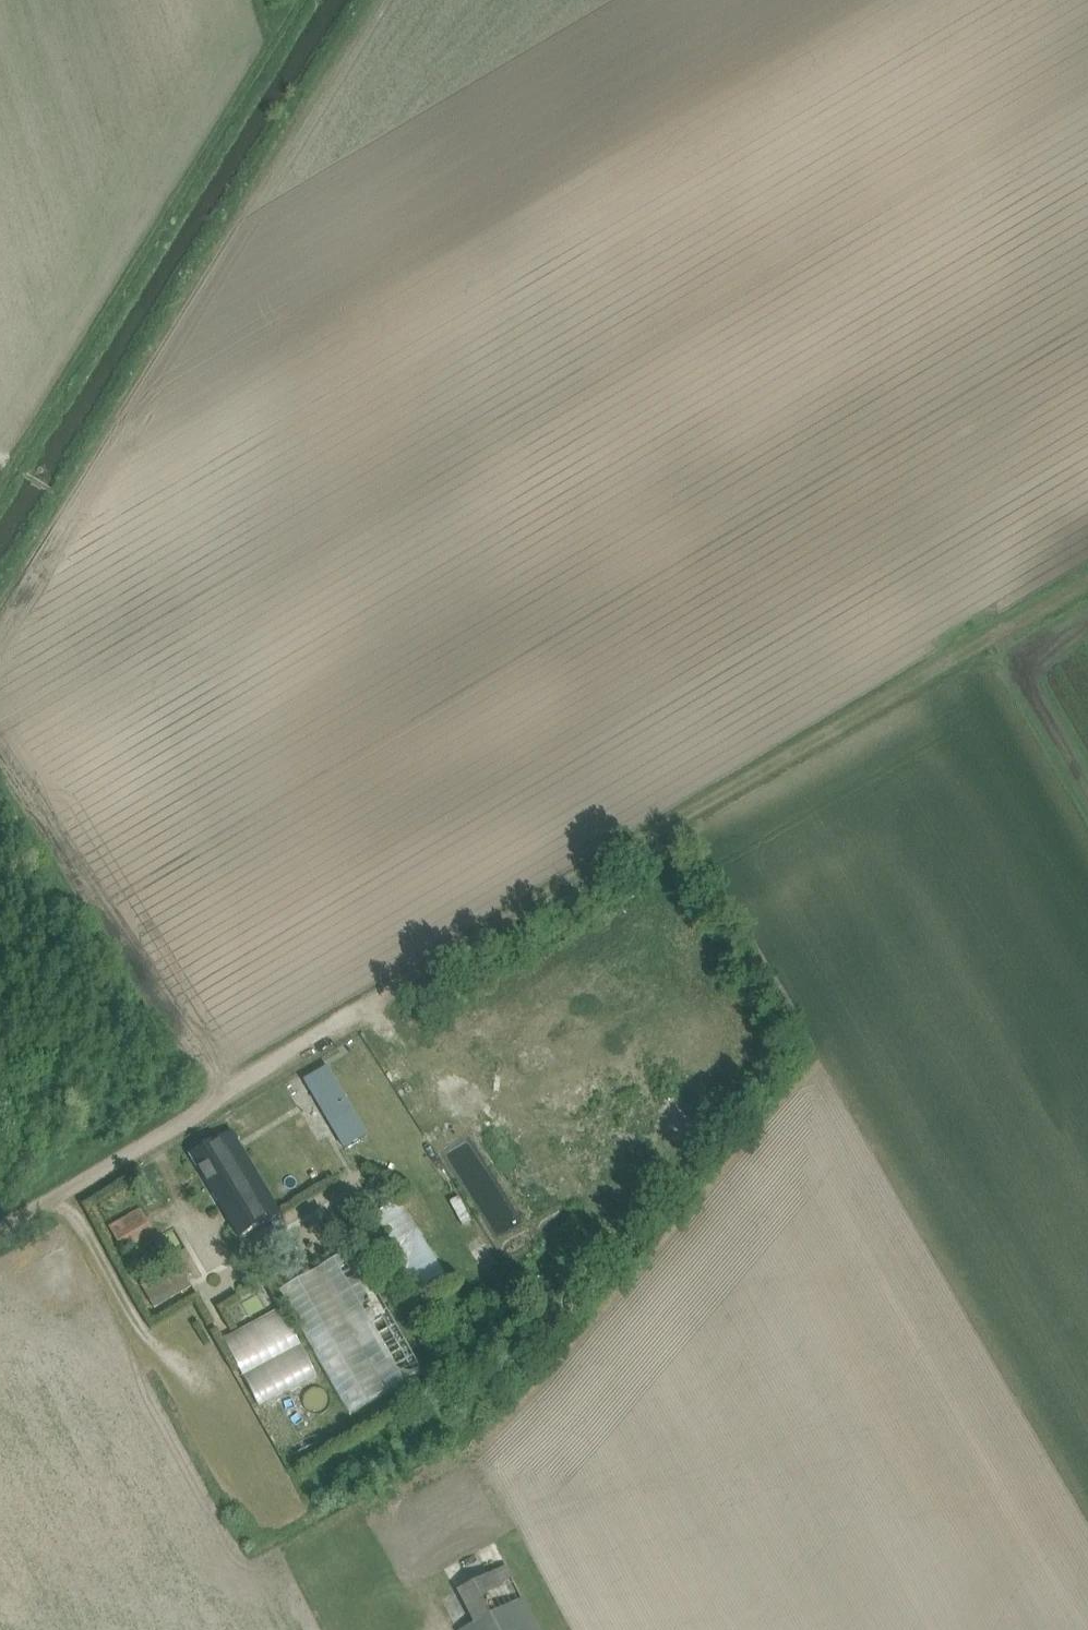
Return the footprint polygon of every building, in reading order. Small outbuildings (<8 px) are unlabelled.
[(305,1080),(345,1149),(370,1135),(330,1065),(305,1080)] [(481,1136),(452,1150),(493,1230),(522,1216),(481,1136)] [(192,1155),(240,1238),(282,1213),(251,1160),(237,1167),(221,1138),(192,1155)] [(414,1289),(441,1273),(398,1197),(371,1212),(414,1289)] [(111,1226),(124,1248),(155,1231),(143,1208),(111,1226)] [(345,1414),(419,1376),(353,1248),(279,1286),(345,1414)] [(182,1264),(144,1285),(155,1305),(193,1285),(182,1264)] [(282,1307),(222,1336),(257,1406),(316,1377),(282,1307)] [(462,1629),(540,1629),(536,1622),(508,1567),(462,1591),(478,1622),(462,1629)]
